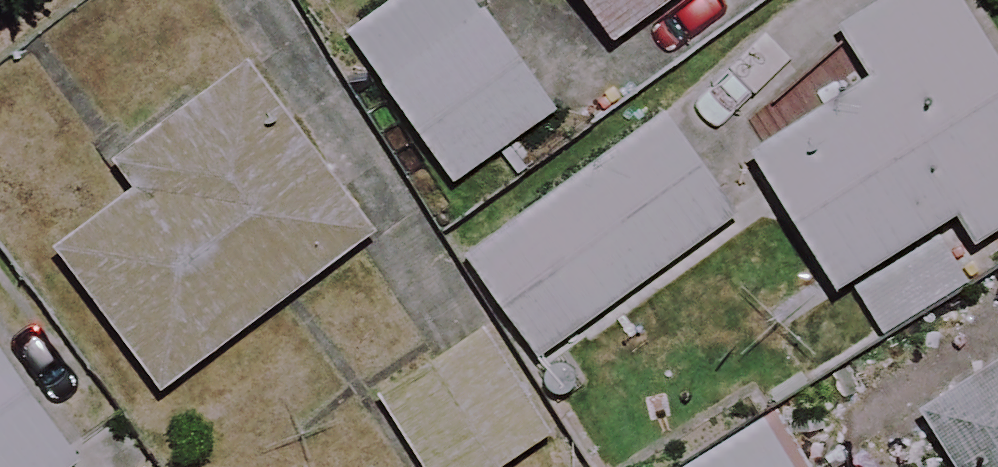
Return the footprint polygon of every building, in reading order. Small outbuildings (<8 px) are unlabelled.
[(470,0),(392,0),(344,35),(450,183),(549,111),(470,0)] [(613,38),(666,0),(585,0),(613,38)] [(956,0),(884,0),(837,29),(868,80),(746,155),(863,347),(984,273),(967,245),(997,226),(997,69),(956,0)] [(369,233),(243,64),(112,162),(130,187),(47,249),(155,393),(369,233)] [(731,217),(661,118),(464,256),(534,356),(731,217)] [(480,328),(369,404),(413,466),(496,466),(549,430),(480,328)] [(0,353),(0,466),(81,466),(0,353)] [(921,416),(951,466),(997,466),(997,370),(921,416)] [(764,420),(686,466),(792,466),(764,420)]
